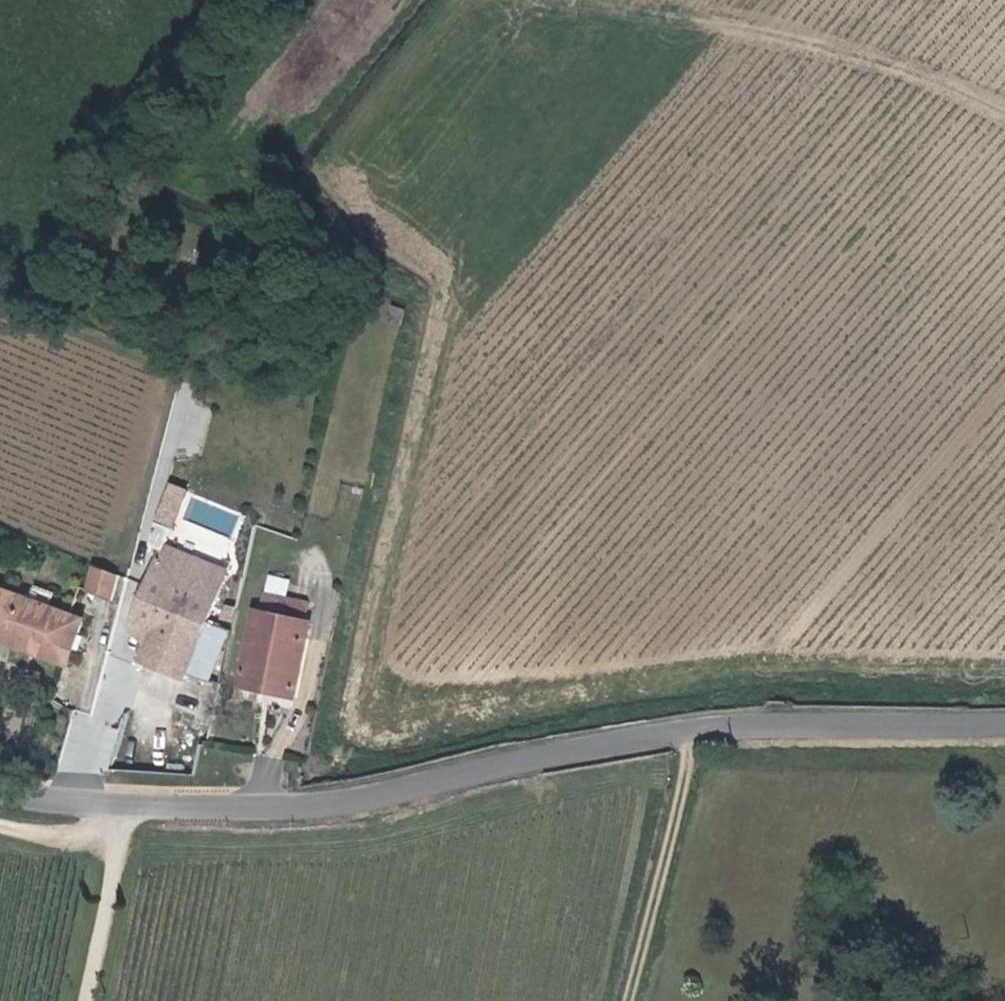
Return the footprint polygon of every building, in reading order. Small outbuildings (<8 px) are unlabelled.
[(156,518),(179,527),(195,488),(173,479),(156,518)] [(162,560),(137,638),(149,641),(144,654),(154,657),(149,676),(195,689),(228,579),(162,560)] [(125,611),(132,586),(112,579),(108,578),(98,603),(125,611)] [(5,603),(0,616),(0,651),(67,677),(84,633),(5,603)] [(268,720),(271,707),(274,695),(310,704),(327,635),(319,633),(323,614),(279,604),(275,622),(269,621),(245,713),(268,720)] [(133,651),(144,654),(149,641),(137,638),(133,651)] [(274,695),(271,707),(306,715),(310,704),(274,695)]
